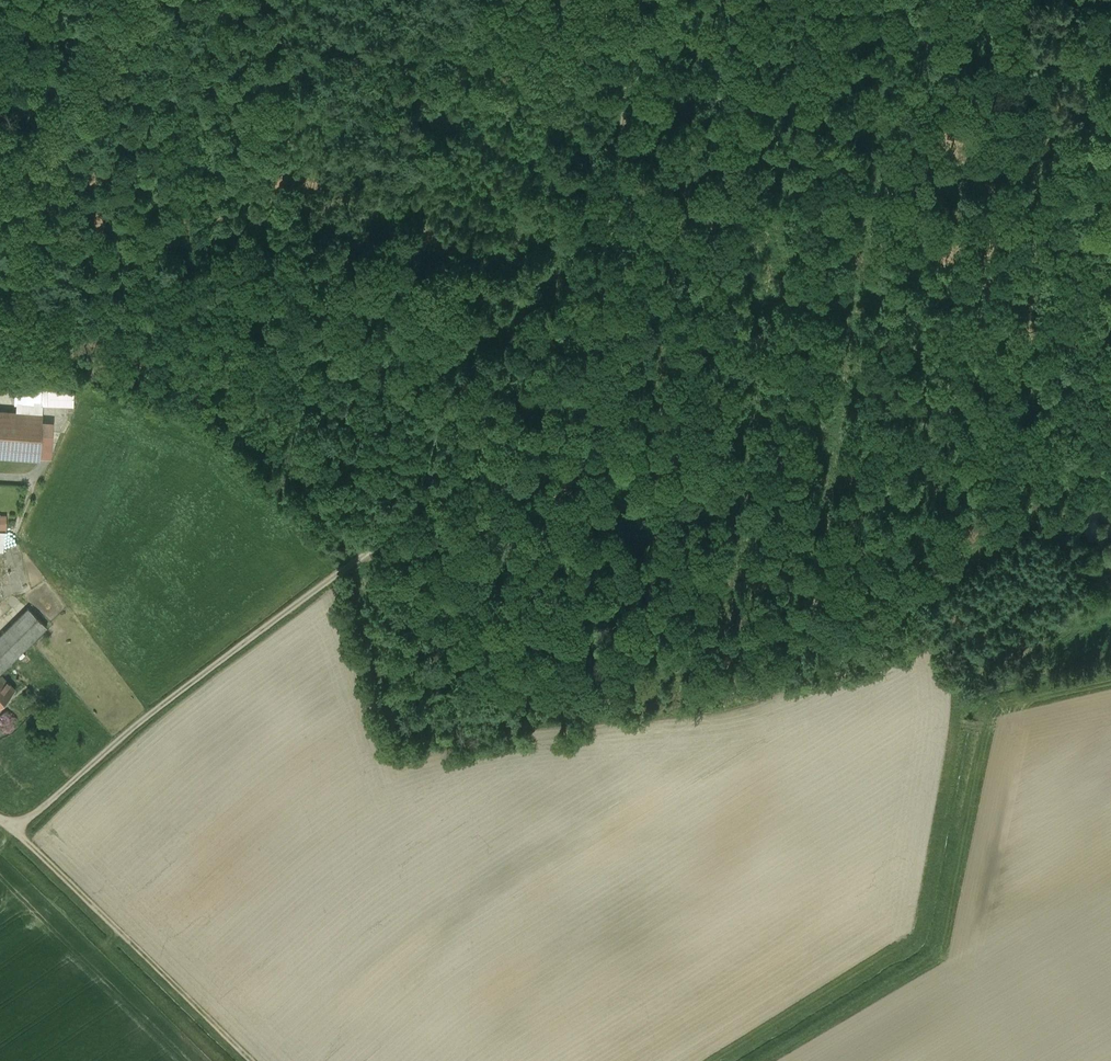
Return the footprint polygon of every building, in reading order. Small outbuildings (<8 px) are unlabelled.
[(74,391),(47,389),(46,402),(73,405),(74,391)] [(38,459),(41,414),(0,411),(0,457),(38,459)] [(10,549),(9,530),(0,530),(0,550),(10,549)] [(0,637),(0,673),(7,667),(47,627),(29,608),(0,637)] [(15,690),(0,674),(0,704),(15,690)]
